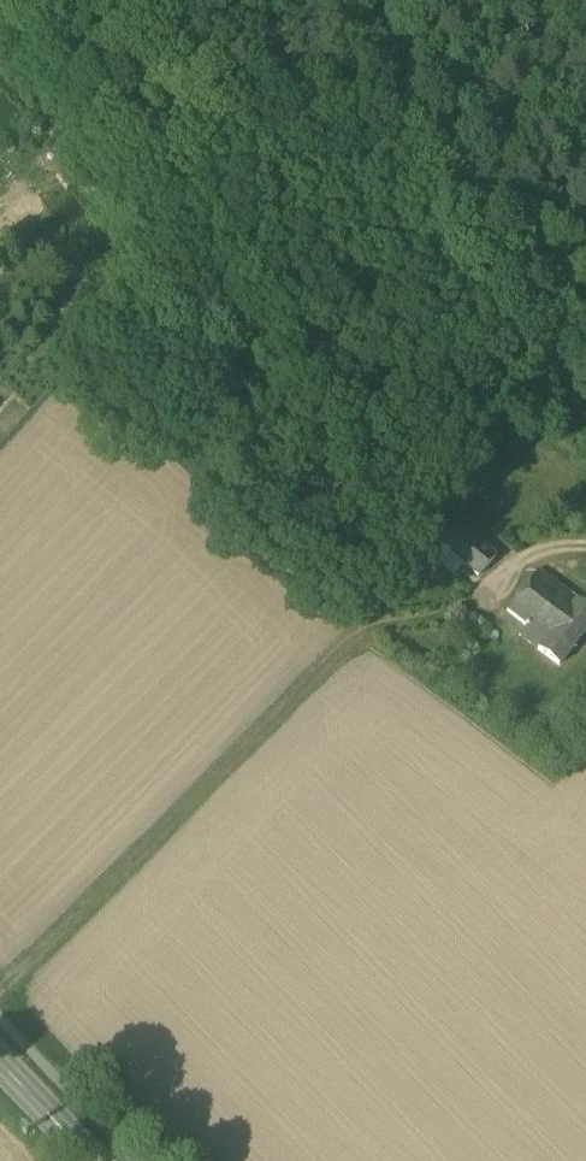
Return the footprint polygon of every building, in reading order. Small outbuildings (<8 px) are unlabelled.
[(497,557),(459,524),(441,545),(479,578),(497,557)] [(578,599),(539,570),(508,610),(529,627),(546,640),(578,599)] [(539,649),(560,665),(585,631),(585,605),(578,599),(546,640),(539,649)] [(546,640),(529,627),(522,636),(539,649),(546,640)]
